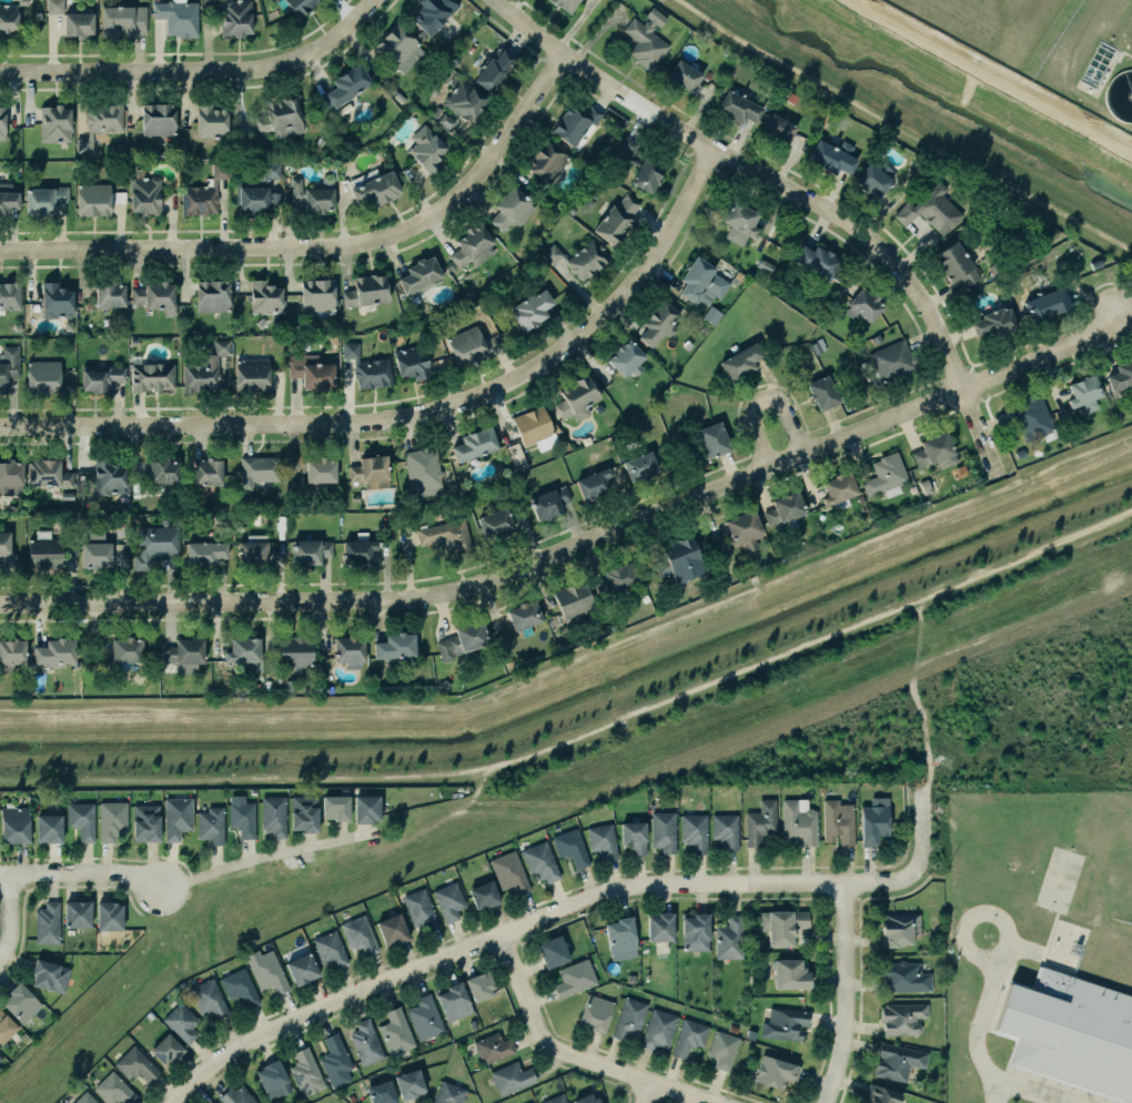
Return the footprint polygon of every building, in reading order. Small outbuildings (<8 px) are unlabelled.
[(3,39),(3,33),(9,33),(9,31),(18,31),(18,6),(27,6),(27,0),(18,0),(18,4),(0,4),(0,39),(3,39)] [(47,13),(63,13),(63,0),(47,0),(47,13)] [(152,19),(166,19),(166,34),(175,34),(175,38),(198,38),(198,2),(160,2),(160,0),(152,0),(152,19)] [(252,0),(252,33),(243,33),(243,37),(235,37),(235,36),(221,36),(221,0),(252,0)] [(300,19),(285,0),(324,0),(300,19)] [(457,0),(423,0),(421,2),(424,6),(412,19),(429,36),(459,2),(457,0)] [(569,14),(549,0),(580,0),(569,14)] [(641,24),(633,18),(623,30),(636,41),(627,52),(635,58),(634,59),(648,71),(668,45),(650,31),(654,28),(653,27),(655,23),(659,27),(667,18),(651,6),(645,16),(649,19),(647,22),(645,20),(641,24)] [(145,7),(102,7),(102,37),(133,37),(133,33),(145,33),(145,7)] [(64,13),(93,13),(93,36),(83,36),(83,40),(77,40),(77,36),(64,36),(64,13)] [(397,22),(375,45),(397,68),(420,43),(397,22)] [(415,36),(422,42),(427,36),(422,30),(415,36)] [(1082,83),(1099,89),(1113,47),(1097,41),(1082,83)] [(493,93),(474,80),(479,72),(477,70),(488,54),(491,57),(499,45),(518,60),(493,93)] [(679,58),(666,75),(690,93),(704,73),(679,58)] [(336,87),(326,93),(334,108),(372,82),(360,62),(333,80),(336,87)] [(442,102),(459,78),(488,98),(484,105),(485,107),(482,112),(479,111),(472,123),(442,102)] [(728,89),(716,109),(741,123),(745,117),(755,123),(764,108),(728,89)] [(792,104),(785,100),(789,91),(797,97),(792,104)] [(296,93),(302,123),(264,132),(265,139),(257,140),(253,117),(266,113),(263,100),(296,93)] [(592,104),(589,105),(577,97),(550,130),(574,148),(592,124),(595,125),(604,113),(592,104)] [(213,111),(211,111),(212,102),(196,102),(196,136),(224,136),(224,130),(228,130),(228,111),(225,111),(225,108),(220,108),(220,111),(219,111),(219,109),(213,109),(213,111)] [(54,107),(40,105),(40,142),(71,142),(71,108),(62,108),(62,103),(54,103),(54,107)] [(87,138),(75,138),(77,153),(92,153),(92,131),(122,131),(122,103),(87,103),(87,138)] [(169,109),(169,103),(142,103),(142,134),(175,134),(175,109),(169,109)] [(435,105),(442,109),(435,119),(429,115),(435,105)] [(443,112),(437,122),(449,131),(456,121),(443,112)] [(772,112),(762,131),(788,144),(798,125),(772,112)] [(415,142),(411,136),(424,123),(447,148),(441,153),(443,155),(436,161),(441,165),(432,174),(407,150),(415,142)] [(656,184),(658,185),(661,180),(659,179),(666,166),(646,155),(640,163),(631,159),(639,143),(625,135),(615,154),(639,166),(631,182),(651,193),(656,184)] [(545,139),(524,165),(547,184),(569,158),(545,139)] [(851,174),(859,160),(849,154),(853,146),(843,140),(838,149),(819,139),(808,159),(837,174),(840,169),(851,174)] [(896,166),(889,175),(893,179),(879,199),(856,181),(870,160),(879,166),(886,159),(896,166)] [(280,162),(264,162),(263,181),(266,181),(266,178),(280,178),(280,162)] [(216,214),(181,214),(181,185),(212,185),(212,163),(229,163),(229,179),(216,179),(216,214)] [(392,170),(352,189),(358,202),(373,194),(377,205),(403,193),(392,170)] [(161,179),(161,213),(148,213),(148,215),(141,215),(141,211),(130,211),(130,179),(150,178),(151,176),(159,176),(161,179)] [(335,188),(335,210),(325,210),(325,213),(319,213),(319,210),(305,210),(305,198),(292,198),(292,178),(302,178),(302,190),(305,190),(305,188),(335,188)] [(280,192),(269,192),(269,186),(243,186),(243,180),(235,180),(235,204),(239,204),(239,213),(269,213),(269,205),(280,205),(280,192)] [(939,181),(913,206),(908,200),(892,214),(903,225),(918,212),(942,235),(962,214),(941,194),(947,188),(939,181)] [(0,182),(0,211),(4,211),(4,209),(19,209),(19,192),(11,192),(11,182),(0,182)] [(77,184),(111,184),(111,215),(77,215),(77,184)] [(68,185),(49,185),(49,188),(26,188),(26,214),(54,213),(54,203),(68,203),(68,185)] [(498,210),(489,221),(502,232),(512,221),(517,226),(534,208),(529,203),(532,201),(514,185),(494,205),(498,210)] [(616,205),(613,203),(593,229),(616,246),(635,222),(629,217),(640,204),(626,193),(616,205)] [(735,199),(760,213),(754,225),(759,229),(755,237),(749,234),(741,246),(725,237),(731,225),(722,220),(735,199)] [(479,222),(473,227),(471,224),(465,230),(467,232),(455,241),(459,246),(448,255),(458,269),(469,261),(475,266),(494,252),(489,246),(495,242),(479,222)] [(567,259),(553,243),(542,253),(552,265),(559,257),(582,281),(609,255),(592,237),(567,259)] [(957,240),(933,256),(952,282),(960,277),(966,286),(982,276),(957,240)] [(813,251),(803,244),(795,257),(829,281),(833,276),(840,282),(850,267),(833,255),(835,254),(828,250),(827,251),(818,244),(813,251)] [(433,255),(424,260),(423,256),(416,260),(417,263),(406,267),(410,273),(398,279),(405,294),(443,276),(433,255)] [(680,280),(696,255),(716,269),(714,272),(730,283),(719,298),(715,295),(708,305),(699,300),(696,304),(678,293),(685,283),(680,280)] [(760,259),(756,266),(770,274),(774,266),(760,259)] [(451,261),(455,266),(449,271),(445,265),(451,261)] [(355,289),(341,291),(343,306),(390,300),(386,273),(354,277),(355,289)] [(125,284),(125,306),(97,306),(97,283),(109,284),(109,280),(115,280),(115,284),(125,284)] [(196,280),(196,311),(230,312),(230,280),(196,280)] [(251,280),(251,313),(282,313),(282,287),(273,287),(273,284),(266,284),(266,280),(251,280)] [(335,280),(301,280),(301,311),(334,311),(335,280)] [(176,303),(174,303),(174,283),(166,283),(166,281),(160,281),(160,283),(145,283),(145,287),(131,287),(131,304),(145,303),(145,307),(163,307),(164,314),(176,314),(176,303)] [(73,290),(64,290),(64,286),(58,286),(58,282),(42,282),(42,316),(73,316),(73,290)] [(19,310),(19,283),(0,283),(0,310),(19,310)] [(1064,285),(1072,306),(1049,316),(1050,321),(1035,327),(1025,302),(1064,285)] [(872,295),(863,286),(849,303),(870,323),(885,306),(878,300),(881,296),(876,292),(872,295)] [(545,289),(535,295),(533,293),(508,310),(524,332),(548,315),(544,310),(554,302),(545,289)] [(664,298),(681,314),(673,324),(676,327),(669,336),(665,333),(650,347),(638,336),(647,327),(641,323),(664,298)] [(709,305),(721,314),(712,325),(701,316),(709,305)] [(983,317),(970,324),(976,338),(994,330),(997,334),(1018,325),(1010,306),(1004,308),(1003,306),(982,314),(983,317)] [(445,338),(458,367),(489,354),(476,324),(445,338)] [(698,331),(703,325),(709,330),(704,336),(698,331)] [(871,338),(875,344),(881,341),(879,334),(871,338)] [(629,337),(623,344),(621,343),(616,348),(617,350),(607,360),(625,377),(633,370),(636,373),(643,367),(639,364),(647,356),(629,337)] [(903,338),(867,354),(879,382),(916,367),(903,338)] [(218,355),(219,391),(183,391),(183,354),(213,354),(213,341),(230,341),(230,355),(218,355)] [(719,362),(756,342),(765,355),(754,362),(757,367),(730,382),(719,362)] [(817,342),(810,345),(815,354),(821,351),(817,342)] [(358,362),(358,343),(342,343),(342,358),(354,358),(354,363),(358,388),(393,383),(388,357),(358,362)] [(393,351),(400,376),(408,374),(410,376),(414,375),(416,381),(426,377),(424,367),(429,366),(424,344),(393,351)] [(8,391),(0,391),(0,363),(1,363),(2,346),(18,346),(19,378),(8,378),(8,391)] [(317,364),(317,355),(289,355),(289,377),(303,377),(303,389),(334,389),(334,364),(317,364)] [(234,360),(235,391),(270,391),(270,358),(234,360)] [(1116,366),(1131,360),(1131,385),(1113,393),(1106,376),(1119,372),(1116,366)] [(60,361),(27,361),(27,386),(43,386),(43,392),(57,392),(57,387),(61,387),(60,361)] [(174,363),(131,364),(132,391),(174,389),(174,363)] [(107,371),(94,371),(94,370),(83,370),(83,389),(92,389),(92,392),(107,392),(107,387),(111,387),(111,382),(125,382),(125,366),(107,366),(107,371)] [(1095,373),(1086,376),(1086,375),(1080,377),(1081,380),(1068,384),(1073,397),(1067,401),(1070,409),(1081,405),(1085,414),(1098,408),(1094,399),(1104,395),(1095,373)] [(807,385),(820,411),(841,401),(827,374),(807,385)] [(564,399),(553,405),(562,419),(572,413),(576,422),(590,414),(586,405),(600,397),(587,375),(559,391),(564,399)] [(1009,404),(1025,443),(1055,431),(1052,423),(1053,421),(1051,416),(1049,415),(1040,392),(1009,404)] [(543,405),(512,418),(523,446),(555,434),(543,405)] [(721,421),(732,449),(709,458),(698,429),(721,421)] [(463,443),(462,436),(491,425),(498,448),(457,463),(451,447),(463,443)] [(923,448),(910,453),(917,468),(936,461),(939,469),(958,462),(954,454),(957,453),(948,431),(920,442),(923,448)] [(517,443),(506,447),(514,465),(525,461),(517,443)] [(435,446),(442,493),(411,497),(404,452),(435,446)] [(651,449),(660,470),(631,483),(623,462),(651,449)] [(1025,456),(1023,449),(1013,453),(1017,459),(1025,456)] [(871,463),(876,476),(861,482),(867,497),(908,480),(897,451),(879,458),(879,459),(871,463)] [(360,465),(358,458),(387,455),(390,479),(388,479),(388,487),(365,489),(365,482),(350,483),(347,466),(360,465)] [(320,459),(305,459),(306,482),(336,482),(336,457),(320,456),(320,459)] [(169,457),(169,461),(180,461),(180,483),(150,483),(150,461),(164,461),(164,457),(169,457)] [(222,459),(222,484),(195,484),(195,461),(199,461),(199,458),(203,458),(203,461),(206,461),(206,457),(214,457),(214,459),(222,459)] [(240,457),(279,457),(279,480),(253,482),(253,492),(243,492),(242,480),(240,480),(240,457)] [(94,458),(94,495),(108,495),(108,493),(125,493),(125,467),(118,467),(118,463),(105,463),(105,458),(94,458)] [(73,472),(61,472),(61,459),(33,459),(33,462),(28,462),(28,484),(58,485),(58,487),(73,487),(73,472)] [(0,462),(0,495),(21,495),(21,485),(23,485),(23,462),(0,462)] [(575,480),(608,467),(613,475),(606,478),(613,493),(585,505),(575,480)] [(823,482),(829,495),(822,497),(826,506),(859,493),(850,472),(842,475),(841,473),(835,476),(836,477),(823,482)] [(918,483),(922,494),(931,490),(927,479),(918,483)] [(566,486),(556,489),(555,488),(528,498),(537,522),(564,510),(562,504),(570,499),(566,486)] [(775,507),(764,512),(770,528),(807,513),(798,490),(772,502),(775,507)] [(506,506),(477,518),(486,542),(515,529),(506,506)] [(726,520),(735,545),(742,542),(747,552),(758,548),(754,537),(765,533),(755,509),(726,520)] [(464,518),(415,530),(420,546),(441,542),(444,555),(472,548),(464,518)] [(138,555),(133,555),(133,570),(149,570),(149,556),(179,556),(179,527),(168,527),(168,519),(161,519),(162,527),(138,527),(138,555)] [(10,556),(10,533),(0,533),(0,556),(10,556)] [(665,558),(653,563),(658,576),(670,571),(676,585),(708,571),(691,534),(660,547),(665,558)] [(28,539),(28,565),(62,565),(62,538),(28,539)] [(321,542),(321,539),(292,539),(293,565),(321,565),(321,557),(332,557),(332,542),(321,542)] [(378,540),(342,540),(343,564),(372,564),(372,549),(378,549),(378,540)] [(237,542),(237,561),(269,561),(269,542),(237,542)] [(82,543),(82,567),(91,567),(91,569),(99,569),(99,567),(112,567),(112,543),(82,543)] [(186,543),(186,564),(214,563),(214,558),(228,558),(228,543),(186,543)] [(606,578),(595,584),(600,597),(638,581),(630,560),(604,573),(606,578)] [(584,579),(595,607),(564,620),(552,593),(584,579)] [(536,599),(526,604),(525,601),(518,604),(519,606),(507,610),(516,631),(544,620),(536,599)] [(457,635),(435,641),(443,662),(454,659),(453,654),(462,650),(463,652),(491,644),(482,619),(455,628),(457,635)] [(386,641),(385,635),(397,635),(397,631),(404,631),(404,634),(415,634),(416,657),(375,658),(374,642),(386,641)] [(348,637),(335,637),(335,661),(365,661),(365,635),(348,635),(348,637)] [(17,639),(17,637),(10,637),(11,640),(0,640),(0,673),(14,672),(14,664),(26,664),(26,640),(17,639)] [(75,639),(65,639),(65,637),(58,637),(58,640),(47,640),(47,647),(34,647),(34,662),(46,662),(46,667),(64,667),(64,664),(75,664),(75,639)] [(143,639),(143,661),(112,661),(112,639),(125,639),(125,637),(133,637),(133,639),(143,639)] [(231,651),(224,651),(224,661),(261,661),(261,637),(231,637),(231,651)] [(280,637),(281,667),(313,666),(313,637),(280,637)] [(176,646),(164,646),(164,661),(176,661),(176,664),(204,664),(204,638),(176,638),(176,646)] [(350,796),(350,821),(335,821),(335,819),(326,819),(326,817),(323,817),(323,796),(350,796)] [(380,796),(380,820),(373,821),(373,823),(354,823),(354,796),(380,796)] [(285,797),(285,839),(272,839),(272,832),(265,832),(265,829),(261,829),(261,797),(285,797)] [(291,797),(292,829),(303,829),(303,833),(319,833),(317,797),(291,797)] [(870,806),(870,797),(889,797),(889,836),(878,836),(878,842),(876,842),(876,847),(861,847),(861,806),(870,806)] [(192,799),(192,830),(180,831),(180,841),(164,842),(164,799),(192,799)] [(797,799),(797,812),(803,812),(806,809),(812,809),(813,811),(816,811),(816,846),(782,846),(781,799),(797,799)] [(759,812),(759,800),(775,800),(775,834),(760,834),(760,847),(746,847),(745,812),(759,812)] [(822,800),(822,841),(835,841),(835,836),(839,836),(839,846),(853,846),(853,805),(838,805),(838,800),(822,800)] [(127,802),(127,831),(120,831),(120,836),(114,836),(114,842),(99,842),(99,802),(127,802)] [(93,803),(93,842),(79,842),(79,828),(71,828),(71,824),(67,824),(67,803),(93,803)] [(254,803),(255,839),(240,839),(239,830),(236,830),(236,827),(229,827),(229,803),(254,803)] [(159,805),(159,842),(133,842),(132,805),(159,805)] [(223,807),(208,807),(208,812),(196,812),(198,839),(209,839),(209,846),(223,846),(223,807)] [(29,808),(29,843),(1,843),(1,808),(29,808)] [(650,812),(650,847),(661,847),(661,854),(675,854),(675,812),(650,812)] [(706,814),(707,854),(691,854),(691,844),(684,844),(684,841),(680,841),(679,814),(706,814)] [(738,814),(738,850),(722,850),(722,841),(718,841),(718,839),(711,839),(711,814),(738,814)] [(37,843),(37,816),(62,816),(62,843),(37,843)] [(600,851),(597,852),(597,850),(590,851),(586,828),(612,822),(618,859),(603,862),(600,851)] [(646,854),(630,856),(630,841),(624,841),(624,844),(620,844),(620,824),(645,823),(646,854)] [(576,828),(589,864),(575,870),(570,856),(564,858),(563,856),(557,858),(550,837),(576,828)] [(545,841),(560,878),(546,883),(544,878),(537,880),(535,876),(530,878),(519,851),(545,841)] [(514,850),(529,890),(516,895),(512,886),(501,890),(488,860),(514,850)] [(493,879),(502,902),(484,909),(483,907),(476,910),(467,889),(493,879)] [(455,910),(465,907),(455,881),(432,891),(445,924),(458,919),(455,910)] [(424,888),(439,927),(426,932),(424,925),(417,928),(416,925),(413,927),(401,897),(424,888)] [(59,901),(59,943),(36,943),(34,911),(38,911),(38,908),(46,908),(44,901),(59,901)] [(91,901),(91,927),(64,927),(64,901),(91,901)] [(117,904),(117,902),(98,902),(98,929),(123,929),(123,904),(117,904)] [(758,911),(809,911),(809,927),(796,927),(796,935),(794,935),(794,945),(768,945),(768,930),(758,930),(758,911)] [(658,915),(658,912),(675,912),(675,941),(648,941),(648,915),(658,915)] [(709,912),(709,939),(708,939),(708,950),(681,950),(681,917),(694,917),(694,912),(709,912)] [(400,913),(410,939),(385,949),(375,923),(400,913)] [(920,913),(883,914),(883,935),(888,935),(888,948),(899,948),(899,944),(913,944),(913,939),(920,939),(920,913)] [(364,914),(380,951),(365,958),(361,947),(354,950),(353,948),(350,949),(340,924),(364,914)] [(606,923),(609,952),(612,952),(613,960),(637,957),(636,949),(637,949),(633,915),(617,918),(617,921),(606,923)] [(727,927),(727,915),(742,915),(742,959),(715,959),(715,927),(727,927)] [(312,940),(321,964),(331,960),(333,968),(347,962),(334,931),(312,940)] [(537,943),(547,968),(570,959),(560,933),(537,943)] [(260,955),(257,950),(245,955),(260,990),(272,984),(276,995),(290,989),(272,950),(260,955)] [(310,952),(321,975),(296,986),(285,963),(310,952)] [(37,958),(71,968),(63,993),(32,984),(36,973),(32,973),(37,958)] [(562,981),(557,969),(587,958),(597,983),(558,999),(553,984),(562,981)] [(775,959),(775,988),(811,988),(811,971),(807,971),(807,967),(802,967),(802,959),(775,959)] [(931,973),(919,973),(919,962),(906,962),(903,961),(899,961),(897,963),(882,963),(882,978),(887,978),(887,991),(931,991),(931,973)] [(243,967),(260,1002),(246,1008),(241,995),(233,999),(232,996),(226,999),(218,979),(243,967)] [(489,969),(496,986),(494,988),(496,993),(474,1002),(465,979),(489,969)] [(1043,970),(1131,999),(1131,1102),(1127,1102),(1010,1064),(1018,1039),(993,1030),(1009,984),(1035,993),(1043,970)] [(188,988),(200,1015),(211,1010),(214,1019),(228,1012),(212,976),(188,988)] [(20,981),(42,1004),(22,1024),(1,1003),(11,994),(9,991),(20,981)] [(462,981),(473,1012),(446,1022),(435,994),(447,990),(446,986),(462,981)] [(429,993),(444,1030),(418,1040),(405,1009),(417,1004),(415,999),(429,993)] [(587,993),(614,1002),(605,1033),(590,1029),(590,1025),(578,1021),(587,993)] [(624,996),(647,1003),(636,1039),(626,1035),(625,1041),(612,1036),(624,996)] [(162,1019),(186,1044),(196,1034),(191,1028),(199,1021),(180,1001),(162,1019)] [(883,1008),(883,1004),(927,1004),(927,1018),(916,1018),(916,1023),(918,1023),(921,1025),(921,1030),(917,1034),(883,1035),(883,1023),(880,1023),(880,1008),(883,1008)] [(388,1022),(384,1011),(398,1005),(415,1045),(390,1055),(377,1026),(388,1022)] [(809,1026),(810,1011),(769,1006),(768,1022),(762,1021),(760,1036),(802,1041),(803,1025),(809,1026)] [(651,1008),(678,1016),(667,1049),(656,1045),(654,1051),(639,1046),(651,1008)] [(18,1028),(0,1044),(0,1009),(18,1028)] [(368,1018),(384,1056),(361,1065),(350,1036),(352,1034),(351,1032),(357,1030),(355,1022),(368,1018)] [(683,1018),(708,1026),(701,1046),(697,1045),(696,1049),(689,1046),(685,1060),(670,1055),(683,1018)] [(474,1020),(477,1028),(471,1030),(468,1022),(474,1020)] [(715,1030),(739,1038),(728,1072),(714,1067),(717,1059),(706,1055),(715,1030)] [(747,1030),(755,1032),(752,1040),(745,1038),(747,1030)] [(168,1031),(185,1049),(172,1062),(171,1060),(164,1066),(149,1050),(168,1031)] [(336,1032),(352,1067),(327,1079),(319,1060),(324,1058),(323,1054),(329,1052),(323,1038),(336,1032)] [(502,1041),(498,1032),(473,1042),(482,1066),(516,1052),(511,1038),(502,1041)] [(928,1053),(924,1069),(909,1065),(904,1082),(872,1075),(880,1042),(928,1053)] [(112,1063),(133,1044),(160,1072),(150,1083),(140,1072),(134,1077),(132,1075),(128,1080),(112,1063)] [(306,1045),(325,1086),(302,1096),(289,1067),(295,1064),(294,1062),(296,1061),(293,1052),(306,1045)] [(761,1054),(800,1066),(796,1080),(787,1077),(784,1090),(752,1081),(761,1054)] [(279,1059),(292,1090),(269,1100),(256,1072),(262,1069),(261,1066),(279,1059)] [(489,1073),(516,1061),(520,1071),(530,1066),(536,1080),(499,1095),(489,1073)] [(395,1075),(403,1100),(414,1096),(414,1099),(427,1094),(418,1069),(395,1075)] [(138,1095),(130,1102),(122,1102),(119,1100),(117,1102),(114,1101),(112,1102),(108,1102),(92,1089),(111,1070),(138,1095)] [(397,1102),(394,1102),(371,1102),(365,1086),(391,1079),(397,1102)] [(433,1102),(461,1102),(466,1090),(442,1080),(433,1102)] [(902,1097),(901,1095),(902,1094),(869,1083),(865,1097),(870,1100),(869,1102),(901,1102),(902,1097)] [(228,1087),(218,1097),(223,1102),(259,1102),(241,1084),(233,1092),(228,1087)] [(85,1090),(98,1102),(72,1102),(85,1090)] [(564,1093),(568,1102),(539,1102),(564,1093)] [(574,1102),(602,1102),(599,1096),(594,1097),(592,1093),(573,1101),(574,1102)]
